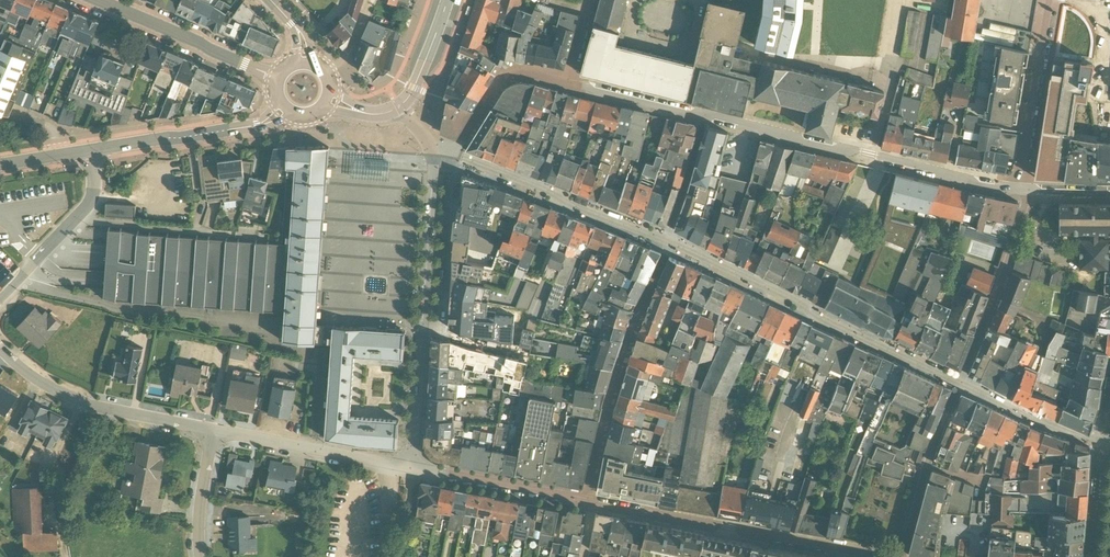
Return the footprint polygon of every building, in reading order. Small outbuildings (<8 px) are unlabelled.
[(2,22),(5,23),(15,0),(0,0),(0,28),(2,22)] [(36,0),(15,0),(5,23),(3,29),(7,31),(10,26),(11,26),(8,34),(10,35),(15,37),(19,29),(23,31),(36,0)] [(46,0),(36,0),(23,31),(19,39),(38,47),(39,43),(56,4),(46,0)] [(176,12),(181,0),(169,0),(165,7),(176,12)] [(191,18),(199,0),(181,0),(176,12),(191,18)] [(207,25),(215,6),(218,0),(199,0),(191,18),(207,25)] [(221,31),(244,0),(234,0),(231,4),(221,0),(218,0),(215,6),(207,25),(219,30),(221,31)] [(256,14),(257,13),(257,12),(256,11),(246,0),(244,0),(221,31),(243,41),(256,14)] [(343,48),(347,44),(363,0),(352,0),(349,10),(339,19),(340,20),(328,32),(343,48)] [(462,43),(478,49),(501,64),(505,57),(516,59),(520,34),(522,31),(512,27),(518,7),(520,0),(476,0),(462,43)] [(594,23),(619,30),(628,0),(600,0),(594,23)] [(745,10),(709,0),(708,0),(699,35),(700,36),(694,62),(685,98),(743,112),(748,92),(752,76),(729,70),(734,54),(736,44),(737,45),(745,10)] [(764,14),(754,46),(794,54),(806,18),(806,0),(765,0),(764,14)] [(951,15),(946,15),(943,33),(951,34),(973,39),(975,31),(980,0),(953,0),(951,15)] [(554,15),(553,21),(553,23),(575,29),(579,14),(537,1),(534,7),(554,15)] [(70,10),(56,4),(39,43),(45,45),(47,41),(56,44),(58,39),(70,10)] [(522,31),(532,11),(518,7),(512,27),(522,31)] [(516,59),(525,60),(528,40),(529,37),(531,37),(542,17),(553,21),(554,15),(534,7),(532,11),(522,31),(520,34),(516,59)] [(900,55),(912,57),(921,11),(908,8),(900,55)] [(84,16),(70,10),(58,39),(64,41),(60,53),(67,57),(84,16)] [(938,61),(941,45),(943,33),(946,15),(933,13),(925,59),(938,61)] [(259,16),(256,14),(243,41),(273,54),(275,50),(280,37),(272,28),(270,29),(267,24),(266,22),(261,17),(259,16)] [(99,22),(84,16),(67,57),(76,60),(78,54),(84,57),(85,55),(99,22)] [(361,38),(379,45),(394,49),(400,29),(387,25),(370,19),(361,38)] [(575,29),(553,23),(551,30),(556,32),(554,39),(555,39),(554,41),(570,45),(575,29)] [(619,30),(594,23),(580,71),(685,98),(694,62),(616,43),(619,30)] [(951,34),(943,33),(941,45),(948,46),(951,34)] [(9,117),(14,103),(20,90),(38,47),(19,39),(15,37),(10,35),(7,40),(4,39),(0,48),(0,116),(1,116),(9,117)] [(353,59),(364,72),(368,68),(379,45),(361,38),(353,59)] [(553,45),(528,40),(525,60),(534,62),(534,61),(555,65),(564,67),(569,49),(553,45)] [(156,78),(168,51),(147,42),(139,63),(142,64),(140,69),(144,70),(143,73),(156,78)] [(462,43),(459,50),(475,56),(483,61),(483,62),(495,73),(501,64),(478,49),(462,43)] [(1028,49),(995,43),(994,53),(996,53),(986,108),(985,108),(983,116),(1004,120),(1012,121),(1013,113),(1016,113),(1016,114),(1018,106),(1017,106),(1018,100),(1020,93),(1019,93),(1019,94),(1016,94),(1018,85),(1021,86),(1021,85),(1018,85),(1019,76),(1022,77),(1021,78),(1022,78),(1023,70),(1024,64),(1025,64),(1027,57),(1026,57),(1026,58),(1024,58),(1026,50),(1027,51),(1027,52),(1028,52),(1028,49)] [(394,49),(379,45),(368,68),(364,72),(372,80),(388,70),(394,49)] [(454,65),(488,84),(493,76),(481,71),(482,69),(480,68),(483,62),(483,61),(475,56),(459,50),(454,65)] [(184,58),(168,51),(156,78),(154,82),(171,89),(184,58)] [(98,60),(92,75),(93,75),(89,85),(111,94),(115,84),(116,85),(119,77),(124,63),(100,54),(98,60)] [(752,76),(756,59),(734,54),(729,70),(752,76)] [(119,124),(125,107),(133,82),(119,77),(116,85),(115,84),(111,94),(89,85),(93,75),(92,75),(98,60),(85,55),(84,57),(69,96),(113,113),(111,119),(112,126),(119,124)] [(1092,63),(1052,57),(1034,176),(1065,177),(1072,134),(1073,130),(1073,125),(1072,125),(1076,98),(1086,100),(1092,63)] [(184,58),(171,89),(168,96),(176,99),(183,82),(190,85),(199,64),(184,58)] [(805,128),(830,134),(831,132),(839,103),(844,84),(845,80),(756,59),(752,76),(748,92),(753,93),(752,95),(779,102),(779,101),(809,108),(804,126),(805,128)] [(495,73),(483,62),(480,68),(482,69),(481,71),(493,76),(495,73)] [(217,72),(199,64),(190,85),(208,93),(217,72)] [(456,85),(479,98),(488,84),(454,65),(451,72),(448,82),(456,85)] [(903,76),(932,85),(934,75),(907,66),(903,76)] [(1020,93),(1018,100),(1019,100),(1024,70),(1023,70),(1022,78),(1021,78),(1022,77),(1019,76),(1018,85),(1021,85),(1021,86),(1018,85),(1016,94),(1019,94),(1019,93),(1020,93)] [(229,77),(217,72),(208,93),(215,96),(221,98),(229,77)] [(254,97),(257,89),(229,77),(221,98),(216,111),(246,106),(247,104),(249,104),(251,105),(254,97)] [(957,106),(965,108),(970,84),(961,82),(961,81),(954,80),(952,86),(947,85),(943,105),(957,108),(957,106)] [(504,88),(490,111),(497,119),(508,123),(520,127),(526,109),(536,83),(522,81),(513,83),(504,88)] [(859,83),(857,83),(847,81),(846,84),(844,84),(839,103),(841,103),(840,108),(848,109),(849,106),(856,108),(859,113),(864,110),(870,112),(870,114),(877,116),(884,90),(874,88),(871,86),(868,84),(865,83),(862,82),(859,83)] [(447,99),(472,109),(479,98),(456,85),(448,82),(443,97),(443,98),(447,99)] [(549,87),(536,83),(526,109),(536,113),(535,115),(541,117),(549,87)] [(535,115),(527,138),(540,143),(544,131),(557,90),(549,87),(541,117),(535,115)] [(29,109),(34,96),(20,90),(14,103),(29,109)] [(557,90),(544,131),(554,135),(561,117),(568,93),(557,90)] [(579,96),(568,93),(561,117),(569,119),(574,121),(579,96)] [(890,148),(909,152),(919,112),(918,111),(921,99),(911,97),(911,96),(903,94),(899,108),(890,148)] [(200,113),(216,111),(221,98),(215,96),(214,99),(207,96),(200,113)] [(588,130),(596,101),(579,96),(574,121),(573,126),(588,130)] [(181,102),(168,97),(159,118),(175,116),(181,102)] [(472,109),(447,99),(441,130),(456,136),(472,109)] [(604,126),(615,129),(621,107),(596,101),(588,130),(592,131),(602,129),(604,127),(604,126)] [(131,109),(125,107),(119,124),(127,123),(131,109)] [(609,149),(616,151),(622,152),(633,110),(621,107),(615,129),(613,138),(609,149)] [(880,146),(890,148),(899,108),(895,107),(894,110),(891,109),(888,121),(886,120),(880,146)] [(63,108),(57,123),(72,127),(76,112),(63,108)] [(527,138),(535,115),(536,113),(526,109),(520,127),(506,163),(516,166),(527,138)] [(650,113),(633,110),(622,152),(634,156),(638,157),(650,113)] [(467,148),(484,154),(497,119),(490,111),(467,148)] [(909,152),(919,154),(926,125),(918,123),(921,112),(919,112),(909,152)] [(962,127),(979,130),(980,124),(981,123),(976,122),(977,115),(965,113),(962,127)] [(648,130),(662,134),(667,117),(652,114),(648,130)] [(569,119),(561,117),(554,135),(539,175),(547,178),(565,130),(567,125),(569,119)] [(659,144),(660,145),(667,146),(676,119),(667,117),(662,134),(659,144)] [(484,154),(493,158),(508,123),(497,119),(484,154)] [(667,146),(689,152),(697,128),(694,123),(676,119),(667,146)] [(919,154),(928,156),(937,122),(927,119),(926,125),(919,154)] [(1015,122),(1012,121),(1004,120),(1003,127),(1014,129),(1015,122)] [(937,122),(928,156),(946,161),(951,136),(952,136),(954,123),(945,121),(944,124),(937,122)] [(493,158),(506,163),(520,127),(508,123),(493,158)] [(973,166),(981,167),(989,125),(980,124),(979,130),(977,141),(973,166)] [(695,163),(718,169),(727,131),(707,125),(695,163)] [(989,125),(981,167),(991,169),(1000,130),(1001,127),(989,125)] [(569,131),(565,130),(547,178),(555,181),(565,151),(570,137),(567,135),(569,131)] [(1000,130),(991,169),(1005,171),(1007,156),(1014,157),(1018,133),(1000,130)] [(1072,134),(1102,139),(1109,140),(1109,138),(1097,136),(1097,134),(1073,130),(1072,134)] [(539,175),(554,135),(544,131),(540,143),(542,144),(531,172),(539,175)] [(727,131),(718,169),(717,172),(721,173),(718,184),(727,186),(721,209),(728,212),(733,202),(741,205),(750,178),(760,139),(727,131)] [(590,136),(583,157),(572,187),(589,194),(605,147),(608,137),(599,134),(597,139),(590,136)] [(1072,134),(1065,177),(1096,179),(1102,139),(1072,134)] [(542,144),(540,143),(527,138),(516,166),(531,172),(542,144)] [(750,178),(758,180),(761,182),(774,143),(760,139),(750,178)] [(954,163),(973,166),(977,141),(963,139),(962,143),(959,142),(954,163)] [(1096,179),(1109,179),(1109,140),(1102,139),(1096,179)] [(774,142),(774,143),(761,182),(764,183),(780,189),(795,148),(774,142)] [(316,323),(329,145),(321,145),(289,146),(289,148),(288,148),(287,174),(295,174),(290,241),(110,228),(110,227),(108,227),(105,276),(104,285),(103,301),(105,301),(105,300),(285,313),(283,340),(314,342),(315,328),(316,323)] [(654,162),(646,159),(628,209),(643,215),(659,167),(660,164),(667,146),(660,145),(659,149),(658,149),(654,162)] [(274,146),(267,179),(287,179),(287,174),(288,148),(289,148),(289,146),(274,146)] [(660,164),(676,168),(677,164),(684,167),(689,152),(667,146),(660,164)] [(616,151),(609,149),(605,147),(589,194),(599,198),(616,151)] [(815,153),(795,148),(780,189),(779,191),(799,196),(801,189),(804,182),(806,176),(815,153)] [(583,157),(565,151),(555,181),(572,187),(583,157)] [(617,205),(634,156),(622,152),(616,151),(599,198),(617,205)] [(823,155),(815,153),(806,176),(813,178),(823,155)] [(832,157),(823,155),(813,178),(820,182),(832,157)] [(638,157),(634,156),(617,205),(628,209),(646,159),(638,157)] [(243,159),(242,157),(219,160),(219,163),(204,165),(202,165),(203,170),(204,169),(206,191),(207,198),(224,196),(224,199),(245,197),(249,186),(245,186),(243,159)] [(840,159),(832,157),(820,182),(829,186),(833,176),(835,176),(840,159)] [(265,191),(267,179),(251,175),(253,160),(243,159),(245,186),(249,186),(245,197),(242,205),(260,210),(265,191)] [(371,168),(371,160),(354,159),(353,179),(388,181),(388,169),(371,168)] [(857,163),(840,159),(835,176),(833,176),(829,186),(827,189),(824,196),(820,205),(835,212),(857,163)] [(371,160),(371,168),(388,169),(389,165),(389,161),(371,160)] [(710,214),(718,184),(721,173),(717,172),(718,169),(695,163),(691,178),(700,181),(694,206),(701,209),(710,214)] [(671,184),(678,186),(684,167),(677,164),(676,168),(675,172),(671,184)] [(659,167),(643,215),(651,218),(668,170),(659,167)] [(668,170),(651,218),(658,221),(671,184),(675,172),(668,169),(668,170)] [(458,206),(475,211),(482,180),(462,172),(458,206)] [(926,211),(938,183),(897,173),(889,203),(926,211)] [(689,236),(701,209),(694,206),(700,181),(691,178),(687,193),(674,228),(689,236)] [(758,180),(750,178),(741,205),(724,253),(733,258),(744,225),(745,226),(755,197),(753,196),(756,187),(758,180)] [(482,180),(475,211),(474,215),(480,217),(481,216),(484,217),(483,220),(483,227),(488,228),(499,187),(482,180)] [(762,190),(764,183),(761,182),(758,180),(756,187),(762,190)] [(810,184),(804,182),(801,189),(807,191),(810,184)] [(64,183),(53,184),(54,195),(65,193),(64,183)] [(926,211),(940,214),(946,216),(953,187),(938,183),(926,211)] [(671,184),(658,221),(665,223),(678,186),(671,184)] [(699,241),(707,245),(721,209),(727,186),(718,184),(710,214),(699,241)] [(818,187),(810,184),(807,191),(815,194),(818,187)] [(490,232),(495,233),(507,189),(499,187),(488,228),(487,231),(490,232)] [(827,189),(818,187),(815,194),(824,196),(827,189)] [(953,187),(946,216),(953,217),(960,189),(953,187)] [(495,233),(504,235),(510,237),(513,225),(518,216),(524,196),(507,189),(495,233)] [(960,189),(953,217),(961,219),(969,191),(960,189)] [(969,191),(961,219),(961,223),(963,223),(968,225),(971,213),(979,214),(984,194),(969,191)] [(975,227),(1007,237),(1018,200),(989,195),(984,194),(979,214),(975,227)] [(764,273),(788,285),(795,273),(797,273),(799,270),(798,269),(801,263),(802,264),(810,248),(806,247),(810,234),(801,230),(801,229),(780,219),(784,209),(780,207),(781,204),(779,203),(782,196),(778,195),(764,230),(762,236),(769,239),(765,247),(774,251),(764,273)] [(213,227),(224,196),(207,198),(208,205),(202,224),(213,227)] [(525,229),(534,200),(524,196),(518,216),(513,225),(510,237),(504,235),(500,248),(521,255),(530,231),(525,229)] [(541,232),(551,206),(534,200),(525,229),(530,231),(521,255),(514,273),(524,278),(537,240),(531,238),(533,233),(540,235),(541,232)] [(707,245),(724,253),(741,205),(733,202),(728,212),(721,209),(707,245)] [(1058,203),(1058,231),(1089,231),(1098,232),(1109,231),(1109,203),(1058,203)] [(135,206),(106,204),(105,213),(105,216),(135,218),(135,206)] [(471,220),(475,211),(458,206),(456,217),(471,220)] [(551,235),(559,209),(551,206),(541,232),(551,235)] [(557,236),(567,212),(559,209),(551,235),(545,249),(552,252),(554,246),(551,245),(555,236),(557,236)] [(689,236),(699,241),(710,214),(701,209),(689,236)] [(913,243),(938,251),(939,248),(927,245),(940,214),(926,211),(913,243)] [(561,267),(577,217),(567,212),(557,236),(555,236),(551,245),(554,246),(552,252),(542,276),(555,281),(561,267)] [(471,220),(456,217),(454,237),(469,240),(471,220)] [(583,256),(595,223),(577,217),(561,267),(555,281),(551,291),(547,302),(546,302),(558,306),(569,281),(575,267),(579,255),(583,256)] [(595,223),(583,256),(588,258),(592,250),(594,251),(596,244),(599,245),(606,228),(595,223)] [(963,223),(961,223),(958,232),(1004,246),(1007,237),(975,227),(968,225),(963,223)] [(733,258),(744,263),(756,233),(757,231),(745,226),(744,225),(733,258)] [(757,231),(756,233),(762,236),(764,230),(758,227),(757,231)] [(605,262),(617,232),(606,228),(599,245),(596,244),(594,251),(592,250),(588,258),(583,256),(574,283),(570,292),(574,294),(577,292),(579,288),(582,289),(583,289),(585,295),(587,296),(605,262)] [(1108,267),(1108,259),(1109,259),(1109,248),(1108,248),(1108,238),(1098,238),(1098,232),(1089,231),(1089,238),(1079,238),(1079,267),(1108,267)] [(468,246),(466,261),(484,264),(493,266),(500,248),(504,235),(495,233),(490,232),(486,244),(487,244),(485,250),(468,246)] [(607,283),(626,236),(617,232),(605,262),(587,296),(583,305),(597,311),(602,298),(600,298),(607,283)] [(744,263),(754,268),(765,247),(769,239),(762,236),(756,233),(744,263)] [(627,270),(639,241),(626,236),(607,283),(613,285),(620,288),(627,270)] [(468,246),(469,240),(454,237),(452,258),(466,261),(468,246)] [(639,241),(627,270),(638,274),(650,246),(639,241)] [(906,303),(894,333),(915,344),(934,299),(952,256),(938,251),(913,243),(890,296),(906,303)] [(638,274),(648,278),(661,250),(650,246),(638,274)] [(754,268),(764,273),(774,251),(765,247),(754,268)] [(788,285),(796,289),(808,266),(810,267),(813,261),(817,251),(810,248),(802,264),(801,263),(798,269),(799,270),(797,273),(795,273),(788,285)] [(685,261),(669,254),(658,280),(666,284),(675,288),(685,261)] [(574,283),(583,256),(579,255),(575,267),(569,281),(574,283)] [(1017,255),(1012,270),(1029,276),(1035,258),(1017,255)] [(452,258),(452,276),(468,280),(468,278),(481,281),(484,264),(466,261),(452,258)] [(1035,258),(1029,276),(1030,276),(1037,278),(1042,263),(1043,260),(1035,258)] [(675,288),(673,292),(671,296),(682,301),(681,304),(677,302),(672,316),(673,316),(668,327),(676,331),(701,269),(685,261),(675,288)] [(796,289),(804,293),(819,264),(813,261),(810,267),(808,266),(796,289)] [(0,287),(13,275),(0,262),(0,287)] [(1048,265),(1042,263),(1037,278),(1061,284),(1065,269),(1060,268),(1060,267),(1048,264),(1048,265)] [(810,297),(825,267),(819,264),(804,293),(810,297)] [(967,282),(973,284),(989,290),(995,274),(973,266),(971,271),(969,271),(968,271),(967,271),(967,272),(967,273),(967,275),(968,276),(969,276),(967,282)] [(824,304),(838,273),(825,267),(810,297),(824,304)] [(701,269),(676,331),(669,348),(652,341),(637,336),(632,351),(665,362),(677,366),(680,352),(688,355),(697,328),(694,326),(716,276),(701,269)] [(632,309),(635,302),(625,297),(638,274),(627,270),(620,288),(613,285),(608,298),(632,309)] [(1001,298),(1018,305),(1030,276),(1029,276),(1012,270),(1001,298)] [(838,273),(824,304),(861,323),(862,323),(863,323),(864,323),(883,333),(894,333),(906,303),(890,296),(838,273)] [(648,278),(638,274),(625,297),(635,302),(648,278)] [(452,276),(451,293),(468,297),(471,280),(468,280),(452,276)] [(677,366),(665,362),(662,372),(664,373),(686,381),(691,382),(699,359),(714,356),(720,342),(715,340),(714,337),(715,328),(717,319),(730,282),(716,276),(694,326),(697,328),(688,355),(680,352),(677,366)] [(516,305),(529,308),(539,283),(527,279),(516,305)] [(715,340),(720,342),(744,289),(730,282),(717,319),(715,328),(714,337),(715,340)] [(965,285),(966,284),(961,282),(958,291),(957,291),(955,294),(954,298),(963,302),(969,286),(968,286),(965,285)] [(671,296),(673,292),(665,288),(656,284),(640,328),(655,334),(657,334),(671,296)] [(675,288),(666,284),(665,288),(673,292),(675,288)] [(957,325),(973,331),(987,294),(972,287),(971,287),(955,324),(957,325)] [(1069,304),(1094,308),(1097,292),(1073,287),(1069,304)] [(539,298),(547,302),(551,291),(543,288),(539,298)] [(759,296),(744,289),(720,342),(714,356),(700,386),(713,391),(759,296)] [(449,312),(477,318),(478,308),(468,307),(468,297),(451,293),(449,312)] [(769,301),(759,296),(713,391),(726,397),(751,341),(769,301)] [(632,309),(608,298),(607,300),(602,298),(597,311),(595,316),(626,326),(629,316),(632,309)] [(1001,298),(997,305),(1013,312),(1014,313),(1018,305),(1001,298)] [(934,299),(915,344),(914,345),(914,346),(929,353),(944,320),(948,312),(950,306),(934,299)] [(778,306),(769,301),(751,341),(758,345),(778,306)] [(1106,351),(1109,351),(1109,304),(1101,309),(1100,310),(1094,332),(1091,347),(1106,351)] [(997,305),(993,315),(1008,322),(1013,312),(997,305)] [(785,309),(778,306),(758,345),(750,361),(760,365),(785,309)] [(39,347),(61,322),(52,314),(51,316),(45,311),(42,315),(34,308),(17,327),(39,347)] [(802,317),(785,309),(760,365),(758,369),(767,373),(772,361),(780,365),(802,317)] [(477,318),(449,312),(448,326),(457,327),(457,331),(459,334),(464,334),(468,332),(468,331),(474,332),(474,331),(489,334),(489,337),(491,337),(488,351),(450,343),(448,365),(463,367),(507,374),(523,377),(526,360),(527,361),(528,360),(529,352),(530,347),(525,346),(522,359),(517,358),(519,349),(515,348),(516,341),(519,342),(522,327),(477,318)] [(993,315),(989,324),(1003,330),(1008,322),(993,315)] [(622,339),(626,326),(595,316),(594,320),(593,322),(595,325),(593,331),(599,333),(622,339)] [(811,322),(802,317),(780,365),(778,369),(788,373),(811,322)] [(1056,328),(1063,331),(1065,322),(1052,317),(1045,335),(1052,338),(1056,328)] [(944,320),(929,353),(943,360),(949,345),(956,329),(948,326),(950,323),(944,320)] [(832,332),(811,322),(788,373),(788,374),(800,379),(797,383),(810,388),(832,332)] [(315,328),(404,334),(404,336),(405,336),(405,329),(316,323),(315,328)] [(1012,345),(1017,336),(1003,330),(989,324),(985,333),(997,338),(1012,345)] [(956,329),(949,345),(952,346),(953,344),(965,349),(973,331),(957,325),(956,329)] [(585,361),(612,367),(617,353),(595,346),(595,348),(581,345),(532,336),(534,329),(523,327),(519,344),(525,346),(530,347),(529,352),(536,353),(585,361)] [(404,336),(404,334),(315,328),(314,342),(331,343),(325,436),(360,443),(397,445),(399,417),(350,414),(355,354),(403,357),(405,336),(404,336)] [(637,336),(652,341),(655,334),(640,328),(637,336)] [(1055,357),(1101,374),(1106,351),(1091,347),(1082,344),(1080,352),(1061,344),(1066,332),(1063,331),(1056,328),(1052,338),(1044,353),(1055,357)] [(1091,347),(1094,332),(1082,330),(1078,343),(1082,344),(1091,347)] [(842,336),(832,332),(810,388),(800,412),(808,415),(842,336)] [(617,353),(622,339),(599,333),(598,336),(584,333),(581,345),(595,348),(595,346),(617,353)] [(997,338),(985,333),(979,347),(990,352),(997,338)] [(431,362),(448,365),(450,343),(450,338),(432,336),(431,362)] [(854,342),(842,336),(808,415),(807,419),(813,422),(812,426),(819,429),(828,406),(854,342)] [(979,377),(994,386),(1003,367),(1014,371),(1015,369),(1013,368),(1016,361),(1026,340),(1017,336),(1012,345),(1003,362),(989,355),(979,377)] [(1025,365),(1034,349),(1036,344),(1026,340),(1016,361),(1025,365)] [(867,348),(854,342),(828,406),(841,411),(842,408),(867,348)] [(245,359),(247,346),(233,343),(230,356),(245,359)] [(136,381),(143,347),(128,344),(125,361),(117,359),(114,375),(122,377),(121,378),(136,381)] [(949,345),(943,360),(951,363),(959,367),(961,360),(965,349),(953,344),(952,346),(949,345)] [(990,352),(979,347),(968,372),(979,377),(989,355),(990,352)] [(882,354),(867,348),(842,408),(859,414),(865,400),(862,398),(882,354)] [(1034,377),(1043,353),(1040,352),(1034,349),(1025,365),(1011,395),(1037,408),(1043,393),(1030,388),(1034,377)] [(632,351),(629,360),(662,372),(665,362),(632,351)] [(529,352),(528,360),(535,361),(536,353),(529,352)] [(1061,388),(1097,403),(1099,384),(1073,376),(1052,367),(1055,357),(1044,353),(1043,353),(1034,377),(1061,388)] [(894,360),(882,354),(862,398),(865,400),(859,414),(856,421),(864,425),(868,415),(871,416),(894,360)] [(691,382),(700,386),(714,356),(699,359),(691,382)] [(1073,376),(1099,384),(1101,374),(1055,357),(1052,367),(1073,376)] [(629,360),(627,370),(655,379),(662,381),(664,373),(662,372),(629,360)] [(904,365),(894,360),(871,416),(866,427),(876,432),(890,398),(904,365)] [(584,387),(605,390),(612,367),(585,361),(581,376),(586,377),(584,387)] [(778,369),(780,365),(772,361),(767,373),(765,378),(769,380),(771,374),(775,376),(778,369)] [(994,386),(1011,395),(1025,365),(1016,361),(1013,368),(1015,369),(1014,371),(1003,367),(994,386)] [(202,367),(177,362),(171,394),(179,396),(180,391),(197,394),(199,387),(205,388),(209,364),(203,363),(202,367)] [(448,365),(431,362),(430,378),(455,380),(456,374),(463,375),(463,367),(448,365)] [(933,379),(904,365),(890,398),(919,411),(933,379)] [(254,410),(261,375),(252,373),(253,370),(235,367),(226,405),(254,410)] [(627,370),(620,392),(650,400),(655,379),(627,370)] [(497,374),(496,382),(505,383),(507,375),(497,374)] [(523,377),(507,374),(504,390),(530,394),(556,398),(569,401),(600,406),(605,390),(584,387),(523,377)] [(290,415),(290,416),(293,402),(291,402),(296,381),(297,381),(297,379),(275,375),(268,411),(269,411),(269,410),(290,414),(290,415)] [(1061,388),(1034,377),(1030,388),(1043,393),(1037,408),(1057,417),(1061,406),(1055,403),(1061,388)] [(455,380),(430,378),(429,394),(454,396),(457,396),(459,381),(455,380)] [(942,383),(933,379),(919,411),(912,427),(915,428),(930,435),(933,429),(924,426),(942,383)] [(691,382),(686,381),(677,407),(673,418),(667,417),(665,424),(662,432),(657,447),(668,449),(678,451),(684,452),(682,465),(675,505),(717,513),(723,481),(732,433),(744,405),(726,397),(713,391),(700,386),(691,382)] [(950,387),(942,383),(924,426),(933,429),(950,387)] [(6,416),(18,396),(11,392),(10,392),(1,386),(0,387),(0,412),(6,416)] [(501,387),(493,386),(492,398),(500,399),(501,387)] [(1061,406),(1093,416),(1097,403),(1061,388),(1055,403),(1061,406)] [(667,417),(673,418),(677,407),(650,400),(620,392),(616,403),(643,410),(659,415),(667,417)] [(948,422),(963,429),(976,399),(961,392),(948,422)] [(454,396),(429,394),(427,416),(453,418),(454,396)] [(541,477),(551,426),(556,398),(530,394),(524,430),(516,470),(519,471),(520,472),(522,473),(524,474),(526,474),(528,475),(530,475),(532,475),(534,475),(535,473),(540,474),(540,476),(539,477),(541,477)] [(972,450),(991,406),(976,399),(963,429),(956,447),(948,465),(956,467),(960,459),(966,446),(972,450)] [(601,406),(600,406),(569,401),(567,409),(571,410),(570,414),(579,415),(598,419),(601,406)] [(37,435),(49,411),(32,403),(17,431),(27,436),(29,431),(37,435)] [(643,410),(616,403),(614,411),(641,418),(643,410)] [(990,443),(1004,412),(991,406),(972,450),(979,453),(987,457),(990,443)] [(1061,406),(1057,417),(1089,431),(1093,416),(1061,406)] [(52,449),(66,420),(49,411),(37,435),(44,438),(42,444),(52,449)] [(641,418),(614,411),(612,418),(641,426),(643,419),(641,418)] [(1008,438),(1017,418),(1004,412),(990,443),(997,446),(992,467),(985,466),(984,471),(1002,473),(1006,453),(1008,453),(1011,439),(1008,438)] [(593,439),(598,419),(579,415),(578,423),(573,422),(571,429),(568,429),(567,431),(577,433),(577,436),(593,439)] [(659,415),(657,422),(665,424),(667,417),(659,415)] [(426,432),(426,433),(463,435),(464,428),(465,426),(453,425),(453,418),(427,416),(427,422),(426,432)] [(612,418),(608,434),(639,442),(643,427),(641,426),(612,418)] [(1008,453),(1017,456),(1029,424),(1017,418),(1008,438),(1011,439),(1008,453)] [(665,424),(657,422),(656,422),(654,430),(662,432),(665,424)] [(941,440),(956,447),(963,429),(948,422),(941,440)] [(489,467),(502,470),(508,440),(502,439),(504,425),(497,424),(496,432),(489,467)] [(1037,461),(1038,446),(1043,430),(1029,424),(1017,456),(1018,456),(1029,461),(1028,464),(1037,463),(1037,461)] [(541,477),(553,480),(557,459),(554,457),(554,453),(555,453),(558,437),(561,438),(563,429),(551,426),(541,477)] [(909,443),(915,428),(912,427),(905,443),(899,446),(874,436),(866,461),(882,465),(880,472),(901,477),(903,470),(913,474),(915,467),(914,467),(915,463),(908,460),(914,445),(909,443)] [(459,462),(474,464),(481,429),(474,428),(474,430),(464,428),(463,435),(459,462)] [(516,472),(516,470),(524,430),(516,428),(514,441),(508,440),(502,470),(516,472)] [(915,428),(909,443),(914,445),(915,445),(924,449),(930,435),(915,428)] [(474,464),(489,467),(496,432),(481,429),(474,464)] [(1045,448),(1062,449),(1063,448),(1065,437),(1043,429),(1043,430),(1038,446),(1040,447),(1045,448)] [(435,457),(459,462),(463,435),(426,433),(425,445),(435,457)] [(665,464),(666,459),(667,454),(668,449),(657,447),(639,442),(608,434),(604,451),(628,456),(665,464)] [(869,437),(863,435),(857,451),(855,450),(846,471),(853,474),(862,450),(864,450),(869,437)] [(593,439),(577,436),(575,446),(568,482),(583,485),(593,439)] [(1063,448),(1073,448),(1074,440),(1065,437),(1063,448)] [(141,506),(160,510),(162,503),(163,497),(156,496),(166,445),(152,442),(137,440),(134,460),(127,458),(125,469),(133,470),(131,478),(124,477),(121,490),(139,493),(138,499),(142,499),(141,506)] [(933,460),(948,465),(956,447),(941,440),(933,460)] [(568,482),(575,446),(568,444),(567,449),(560,447),(557,459),(553,480),(568,482)] [(924,449),(915,445),(911,457),(920,460),(924,449)] [(1064,461),(1088,462),(1089,448),(1073,448),(1063,448),(1062,449),(1044,451),(1045,448),(1040,447),(1042,461),(1064,458),(1064,461)] [(237,452),(230,451),(227,465),(232,466),(231,470),(229,469),(226,483),(237,485),(236,489),(243,491),(246,474),(252,475),(255,459),(250,458),(250,460),(236,458),(237,452)] [(597,490),(658,502),(663,476),(625,469),(628,456),(604,451),(597,490)] [(985,466),(987,457),(979,453),(976,458),(977,459),(973,471),(981,473),(984,471),(985,466)] [(1002,473),(1010,473),(1015,473),(1015,470),(1018,456),(1017,456),(1008,453),(1006,453),(1002,473)] [(269,467),(271,467),(266,484),(295,491),(298,479),(295,478),(297,466),(282,463),(284,457),(284,456),(282,461),(271,459),(269,467)] [(753,476),(758,477),(764,458),(758,456),(753,476)] [(1057,474),(1088,475),(1088,462),(1064,461),(1064,458),(1042,461),(1037,461),(1037,463),(1028,464),(1028,471),(1015,470),(1015,473),(1010,473),(1010,477),(1046,477),(1047,473),(1057,474)] [(658,502),(675,505),(682,465),(674,463),(674,460),(666,459),(665,464),(663,476),(658,502)] [(946,484),(949,475),(931,468),(928,478),(946,484)] [(1057,490),(1086,490),(1088,475),(1057,474),(1057,490)] [(789,527),(799,529),(799,528),(805,511),(817,478),(805,475),(797,503),(789,527)] [(928,478),(908,552),(932,556),(938,556),(943,510),(945,510),(955,476),(949,475),(946,484),(928,478)] [(945,510),(970,513),(970,510),(972,497),(973,483),(955,476),(945,510)] [(1046,490),(1046,477),(1010,477),(1004,477),(1004,482),(987,481),(985,488),(1003,490),(1011,490),(1046,490)] [(434,527),(441,484),(421,481),(416,516),(417,516),(417,519),(423,520),(421,530),(433,532),(434,527)] [(723,481),(717,513),(740,517),(745,499),(749,486),(723,481)] [(449,518),(455,487),(441,484),(434,527),(441,528),(443,517),(449,518)] [(770,491),(749,486),(740,517),(768,522),(768,523),(775,497),(770,496),(770,491)] [(23,532),(43,531),(41,487),(12,489),(14,533),(23,532)] [(462,522),(468,490),(455,487),(449,518),(448,524),(449,524),(448,527),(461,529),(462,522)] [(475,525),(481,492),(468,490),(462,522),(475,525)] [(1048,513),(1084,514),(1086,490),(1057,490),(1046,490),(1011,490),(1011,492),(985,490),(984,497),(984,510),(993,511),(991,521),(1007,521),(1007,525),(1013,525),(1013,512),(1048,513)] [(488,528),(494,495),(481,492),(475,525),(472,540),(476,541),(478,544),(481,542),(485,543),(488,528)] [(500,537),(507,497),(494,495),(488,528),(493,529),(492,536),(500,537)] [(515,524),(520,500),(507,497),(500,537),(508,539),(511,523),(515,524)] [(768,523),(789,527),(797,503),(775,497),(768,523)] [(977,510),(978,497),(972,497),(970,510),(977,510)] [(527,534),(531,512),(527,511),(527,509),(525,509),(527,501),(520,500),(515,524),(514,532),(527,534)] [(540,536),(546,505),(539,504),(537,511),(535,510),(535,513),(531,512),(527,534),(540,536)] [(552,545),(553,540),(559,508),(546,505),(540,536),(539,542),(552,545)] [(830,515),(826,533),(834,534),(839,516),(841,508),(832,506),(830,515)] [(582,532),(584,522),(580,522),(582,512),(568,509),(567,514),(563,513),(560,529),(561,529),(560,534),(564,536),(563,542),(553,540),(552,545),(550,556),(556,556),(558,551),(568,553),(569,549),(573,530),(582,532)] [(610,529),(613,515),(596,511),(593,526),(610,529)] [(805,511),(799,528),(826,533),(830,515),(805,511)] [(1047,533),(1082,534),(1084,514),(1048,513),(1047,533)] [(229,549),(258,548),(257,535),(251,536),(251,514),(228,515),(229,549)] [(619,551),(627,518),(613,515),(610,529),(608,538),(614,539),(613,544),(607,543),(606,550),(618,554),(619,551)] [(847,518),(839,516),(834,534),(841,536),(847,518)] [(629,553),(637,519),(627,518),(619,551),(629,553)] [(637,519),(629,553),(640,555),(643,543),(647,521),(637,519)] [(724,554),(701,548),(705,533),(647,521),(643,543),(690,553),(690,556),(692,556),(724,556),(724,554)] [(1014,543),(1015,527),(991,524),(986,556),(1012,556),(1014,543)] [(610,529),(593,526),(589,547),(606,550),(607,543),(608,538),(610,529)] [(1028,545),(1034,545),(1035,533),(1035,529),(1015,527),(1014,543),(1028,545)] [(43,531),(23,532),(24,550),(58,549),(58,530),(43,531)] [(573,530),(569,549),(578,551),(582,532),(573,530)] [(734,556),(758,556),(761,544),(705,533),(701,548),(724,554),(724,556),(734,556)] [(1046,545),(1081,547),(1082,534),(1047,533),(1035,533),(1034,545),(1039,545),(1039,547),(1041,547),(1041,549),(1042,550),(1046,550),(1046,545)] [(967,536),(959,535),(956,556),(964,556),(967,536)] [(1028,545),(1014,543),(1012,556),(1027,556),(1028,545)] [(768,545),(768,546),(767,546),(765,556),(834,556),(768,545)] [(1042,550),(1041,549),(1041,547),(1039,547),(1039,545),(1034,545),(1028,545),(1027,556),(1042,556),(1042,550)] [(1081,547),(1046,545),(1046,550),(1042,550),(1042,556),(1080,556),(1081,547)] [(578,551),(569,549),(568,553),(567,556),(578,556),(577,556),(578,551)]
